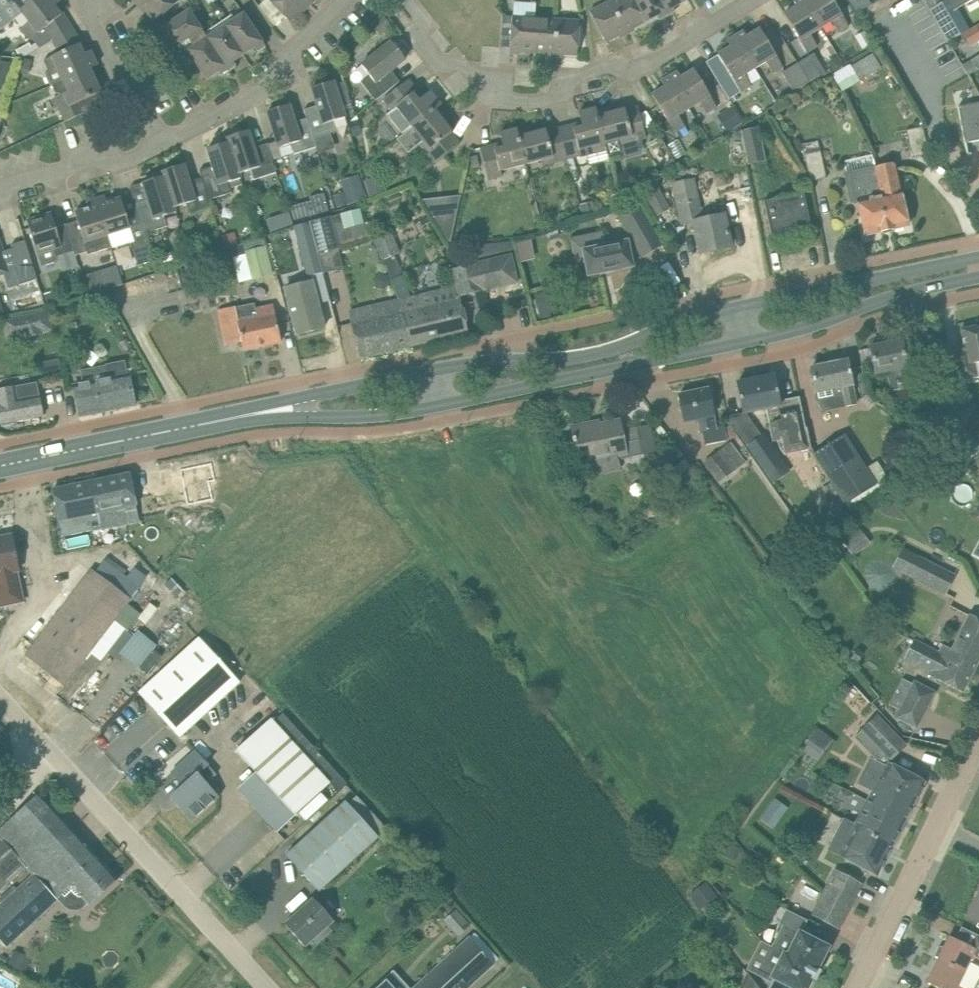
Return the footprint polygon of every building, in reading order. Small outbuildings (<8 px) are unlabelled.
[(23,11),(37,0),(0,0),(0,7),(3,11),(15,2),(23,11)] [(23,11),(31,21),(23,28),(31,38),(32,37),(39,48),(51,40),(62,33),(54,20),(61,14),(53,4),(59,0),(37,0),(23,11)] [(140,4),(154,21),(181,0),(145,0),(140,4)] [(300,0),(270,0),(289,21),(306,6),(300,0)] [(609,1),(625,32),(645,22),(634,0),(611,0),(609,1)] [(645,22),(685,1),(685,0),(634,0),(645,22)] [(821,27),(805,0),(793,0),(797,6),(784,13),(807,51),(817,45),(810,34),(821,27)] [(821,27),(832,21),(839,32),(849,26),(833,0),(805,0),(821,27)] [(930,8),(949,41),(964,33),(969,30),(956,7),(969,0),(944,0),(943,1),(930,8)] [(609,1),(590,11),(606,42),(625,32),(609,1)] [(190,10),(177,18),(161,29),(173,48),(178,45),(184,53),(179,56),(186,66),(195,60),(207,79),(263,41),(245,13),(208,38),(190,10)] [(510,50),(533,52),(535,17),(513,16),(510,50)] [(533,52),(555,53),(558,19),(535,17),(533,52)] [(580,20),(558,19),(555,53),(578,55),(580,20)] [(964,33),(970,45),(977,41),(978,44),(978,24),(969,30),(964,33)] [(736,35),(756,68),(765,62),(772,73),(783,66),(760,28),(747,36),(744,30),(736,35)] [(62,33),(51,40),(59,53),(43,60),(48,71),(45,73),(51,86),(52,85),(90,67),(90,68),(97,65),(92,52),(85,55),(79,43),(70,47),(62,33)] [(756,68),(736,35),(727,40),(731,46),(718,54),(741,92),(751,86),(744,75),(756,68)] [(397,83),(388,73),(406,59),(391,41),(362,64),(369,75),(361,81),(376,100),(397,83)] [(798,61),(812,83),(828,74),(814,51),(798,61)] [(872,53),(833,74),(841,89),(881,67),(872,53)] [(836,56),(827,61),(832,69),(841,63),(836,56)] [(964,65),(968,74),(978,68),(978,57),(964,65)] [(11,75),(14,64),(0,60),(0,72),(11,75)] [(812,83),(798,61),(782,71),(796,93),(812,83)] [(101,91),(90,68),(90,67),(64,79),(52,85),(57,96),(55,97),(66,120),(84,112),(79,101),(101,91)] [(968,74),(972,80),(978,77),(978,68),(968,74)] [(670,76),(690,109),(700,102),(707,113),(717,106),(694,69),(681,76),(678,71),(670,76)] [(678,116),(690,109),(670,76),(662,81),(665,87),(652,94),(675,132),(684,127),(678,116)] [(403,133),(397,139),(439,106),(442,104),(431,90),(423,96),(409,79),(384,99),(393,110),(387,114),(403,133)] [(306,113),(309,121),(314,138),(336,131),(334,122),(346,118),(334,80),(312,87),(319,109),(306,113)] [(969,81),(960,83),(961,90),(971,88),(969,81)] [(958,106),(965,143),(966,142),(978,140),(978,102),(975,103),(958,106)] [(317,146),(314,138),(309,121),(297,126),(290,104),(268,111),(277,140),(268,143),(269,147),(273,160),(282,157),(280,149),(293,144),(295,153),(317,146)] [(439,106),(397,139),(408,151),(419,143),(434,162),(460,142),(452,132),(453,131),(443,119),(447,116),(439,106)] [(607,108),(597,110),(599,116),(598,116),(606,148),(607,148),(608,153),(611,155),(620,153),(627,159),(640,155),(644,147),(642,139),(646,138),(638,106),(626,109),(625,108),(608,113),(607,108)] [(730,131),(743,123),(733,106),(720,114),(730,131)] [(581,121),(560,127),(567,158),(606,148),(598,116),(599,116),(597,110),(596,107),(579,112),(581,121)] [(528,128),(518,131),(517,131),(525,164),(542,159),(543,164),(567,158),(560,127),(547,130),(546,129),(529,134),(528,128)] [(766,160),(759,127),(742,130),(749,163),(766,160)] [(914,156),(930,153),(924,127),(908,131),(914,156)] [(501,170),(525,164),(517,131),(518,131),(517,128),(500,132),(502,142),(480,147),(488,178),(502,175),(501,170)] [(227,137),(228,142),(229,141),(239,173),(240,173),(251,169),(255,179),(276,172),(273,160),(269,147),(256,151),(249,130),(227,137)] [(201,174),(203,181),(204,181),(209,198),(210,198),(232,190),(229,181),(241,178),(240,173),(239,173),(229,141),(228,142),(207,148),(214,170),(201,174)] [(805,154),(811,181),(827,177),(821,151),(805,154)] [(872,155),(844,161),(847,173),(845,174),(852,202),(858,200),(866,234),(882,231),(885,230),(878,200),(886,198),(885,194),(882,195),(876,166),(875,167),(872,155)] [(894,162),(876,166),(882,195),(885,194),(886,198),(878,200),(885,230),(909,225),(901,190),(900,190),(894,162)] [(162,171),(164,175),(174,205),(175,205),(186,201),(190,213),(212,205),(210,198),(209,198),(204,181),(203,181),(191,185),(184,164),(162,171)] [(348,203),(367,196),(359,173),(340,179),(348,203)] [(142,223),(144,232),(167,225),(164,215),(176,211),(175,205),(174,205),(164,175),(143,182),(150,204),(137,208),(142,223)] [(703,219),(699,199),(694,177),(673,181),(681,224),(694,222),(701,252),(731,246),(724,214),(703,219)] [(644,192),(657,216),(671,208),(658,185),(644,192)] [(812,229),(808,209),(804,192),(764,200),(772,237),(812,229)] [(113,247),(131,242),(138,265),(153,260),(144,232),(142,223),(130,227),(121,197),(107,201),(105,195),(96,198),(112,246),(113,247)] [(451,241),(461,195),(421,200),(448,242),(451,241)] [(69,231),(75,250),(76,254),(88,250),(89,253),(112,246),(96,198),(87,201),(89,207),(76,211),(80,227),(69,231)] [(663,244),(639,204),(618,216),(642,257),(663,244)] [(75,250),(69,231),(66,224),(56,227),(51,212),(27,220),(42,265),(55,261),(56,256),(75,250)] [(319,250),(340,245),(332,215),(311,221),(319,250)] [(310,221),(294,226),(307,276),(309,275),(323,272),(310,221)] [(603,230),(571,238),(577,265),(582,266),(586,266),(589,276),(633,267),(626,234),(605,238),(603,230)] [(8,271),(7,267),(14,265),(20,284),(37,278),(25,240),(12,244),(13,248),(4,251),(0,239),(0,274),(8,271)] [(519,261),(534,257),(529,239),(514,243),(519,261)] [(273,273),(266,243),(245,248),(252,279),(273,273)] [(394,253),(384,258),(393,279),(404,275),(394,253)] [(450,267),(457,296),(519,283),(512,254),(450,267)] [(90,297),(105,292),(100,270),(83,275),(90,297)] [(324,327),(319,308),(312,281),(285,288),(297,334),(324,327)] [(401,300),(411,344),(468,331),(461,299),(432,306),(429,293),(401,300)] [(400,298),(349,310),(353,325),(352,325),(359,356),(411,344),(400,298)] [(242,341),(244,349),(281,341),(274,304),(256,308),(258,318),(239,322),(238,315),(232,316),(230,308),(218,310),(225,344),(242,341)] [(37,312),(6,318),(10,336),(16,334),(18,341),(26,339),(26,337),(41,334),(41,332),(37,312)] [(977,328),(977,326),(961,329),(966,353),(949,357),(955,380),(978,376),(978,375),(977,362),(978,361),(978,328),(977,328)] [(895,411),(923,405),(919,385),(920,385),(917,372),(908,373),(906,367),(908,367),(902,340),(870,346),(876,373),(887,370),(895,411)] [(74,385),(80,416),(135,405),(127,360),(81,370),(83,383),(74,385)] [(853,384),(852,380),(848,360),(811,367),(818,399),(845,394),(847,405),(856,404),(852,384),(853,384)] [(783,420),(779,400),(780,400),(775,375),(737,382),(743,412),(766,408),(769,423),(783,420)] [(44,415),(40,396),(17,400),(15,387),(0,389),(0,419),(1,423),(44,415)] [(714,415),(712,408),(708,388),(679,394),(684,421),(698,418),(701,431),(703,430),(706,444),(728,439),(725,425),(715,427),(713,415),(714,415)] [(780,447),(785,454),(811,449),(807,427),(806,427),(800,396),(780,400),(779,400),(783,420),(769,423),(773,441),(778,440),(780,447)] [(749,416),(730,420),(747,444),(762,434),(749,416)] [(573,436),(574,442),(576,441),(580,461),(616,454),(617,459),(642,454),(637,427),(622,430),(620,421),(574,430),(575,436),(573,436)] [(766,471),(783,459),(764,433),(762,434),(747,444),(766,471)] [(846,503),(877,483),(844,433),(814,452),(846,503)] [(745,461),(730,441),(703,462),(718,481),(745,461)] [(187,498),(188,504),(214,499),(210,481),(216,480),(212,462),(180,469),(182,474),(187,498)] [(137,504),(134,492),(130,472),(53,489),(60,520),(61,520),(64,533),(100,525),(98,512),(137,504)] [(680,490),(687,483),(680,475),(672,482),(680,490)] [(0,537),(0,601),(1,606),(23,601),(17,570),(19,570),(11,535),(0,537)] [(919,557),(910,575),(945,593),(954,575),(919,557)] [(92,569),(26,655),(64,684),(90,652),(115,619),(126,628),(129,630),(141,613),(127,603),(132,598),(131,597),(96,571),(92,569)] [(172,578),(164,584),(176,597),(183,590),(172,578)] [(940,653),(949,658),(950,656),(960,661),(963,655),(977,662),(978,659),(978,619),(970,615),(953,649),(944,645),(940,653)] [(117,652),(137,668),(155,644),(136,629),(117,652)] [(240,684),(198,638),(139,691),(181,737),(240,684)] [(949,658),(940,653),(914,639),(904,659),(930,672),(929,674),(963,691),(977,662),(963,655),(960,661),(950,656),(949,658)] [(935,692),(917,682),(915,681),(913,684),(903,679),(890,705),(900,710),(896,717),(916,727),(935,692)] [(863,729),(892,758),(906,745),(877,716),(863,729)] [(271,718),(236,750),(256,772),(238,788),(278,831),(299,812),(320,792),(331,783),(271,718)] [(800,746),(817,758),(831,737),(814,725),(800,746)] [(171,797),(192,821),(220,796),(206,782),(217,773),(196,750),(172,772),(184,785),(171,797)] [(926,782),(889,763),(887,768),(872,760),(860,783),(875,791),(870,801),(883,808),(891,793),(914,804),(926,782)] [(320,792),(299,812),(306,820),(328,800),(320,792)] [(0,905),(0,938),(7,946),(58,899),(65,906),(70,910),(78,910),(83,907),(89,902),(90,904),(104,892),(119,879),(40,793),(25,806),(0,830),(0,838),(26,866),(27,866),(33,873),(34,874),(18,888),(3,902),(0,905)] [(870,801),(856,827),(892,846),(914,804),(891,793),(883,808),(870,801)] [(379,836),(346,800),(287,855),(319,891),(379,836)] [(766,810),(760,818),(773,828),(779,820),(766,810)] [(877,875),(892,846),(856,827),(844,821),(829,849),(841,856),(877,875)] [(850,905),(861,884),(836,871),(825,893),(850,905)] [(850,905),(825,893),(814,914),(839,927),(850,905)] [(968,916),(978,922),(978,893),(968,916)] [(334,921),(315,898),(285,924),(305,946),(314,939),(318,943),(332,931),(328,926),(334,921)] [(773,946),(818,969),(829,946),(800,931),(806,919),(787,909),(781,922),(784,924),(773,946)] [(938,959),(978,979),(978,977),(978,951),(976,949),(950,935),(944,947),(941,946),(939,947),(935,953),(936,956),(939,957),(938,959)] [(494,963),(470,937),(414,987),(467,987),(494,963)] [(773,946),(759,974),(771,980),(772,977),(775,979),(771,987),(808,987),(813,978),(815,979),(820,970),(818,969),(773,946)] [(938,959),(927,982),(939,987),(974,987),(978,979),(938,959)] [(393,971),(385,979),(387,982),(380,987),(409,987),(393,971)] [(692,973),(677,980),(680,987),(698,987),(692,973)]
